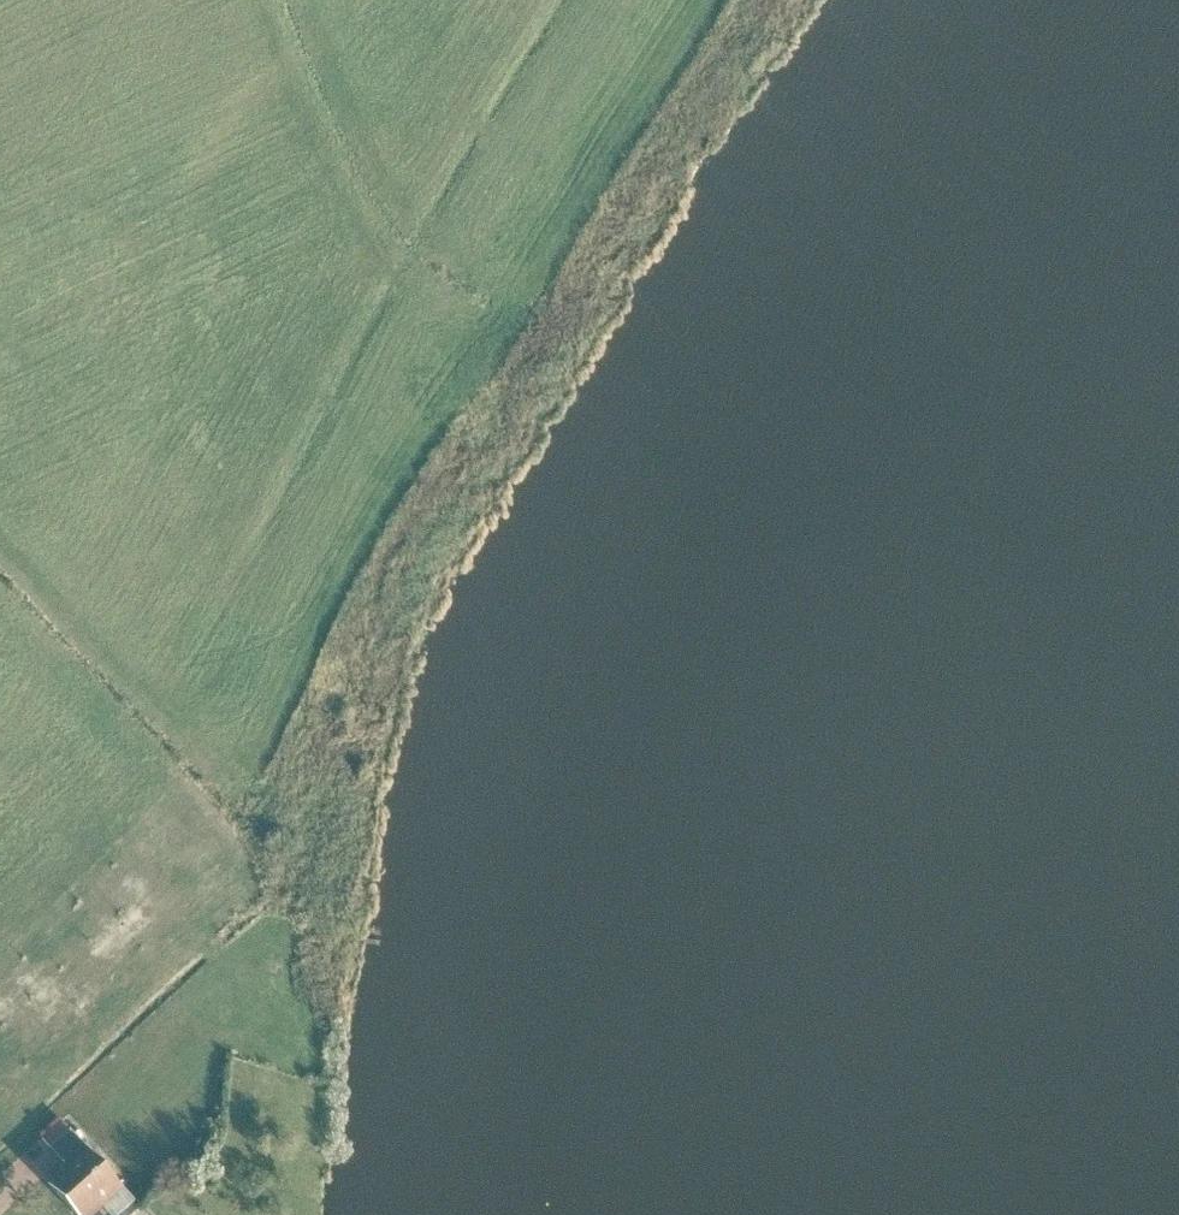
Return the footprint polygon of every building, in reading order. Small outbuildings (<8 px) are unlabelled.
[(43,1139),(54,1152),(73,1134),(61,1121),(43,1139)] [(67,1167),(63,1171),(68,1176),(53,1190),(77,1214),(99,1214),(125,1191),(91,1155),(92,1153),(73,1134),(54,1152),(67,1167)]
